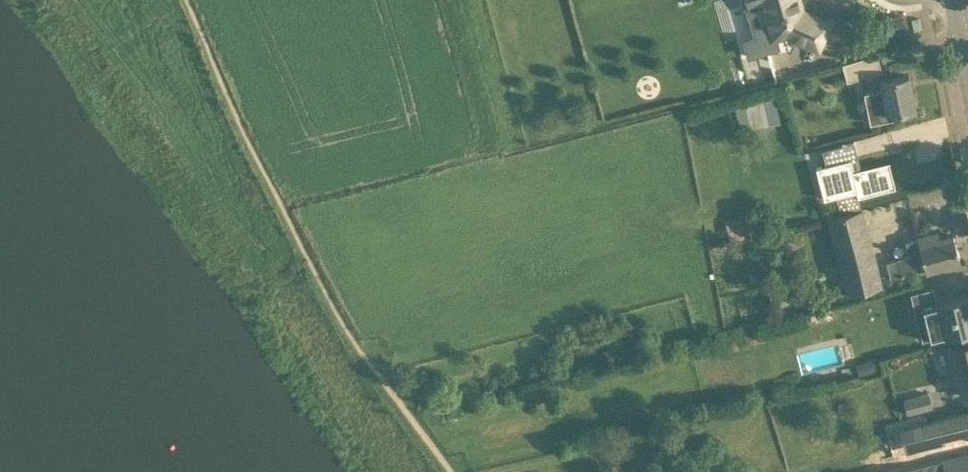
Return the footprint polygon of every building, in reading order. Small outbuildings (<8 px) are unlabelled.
[(773,36),(787,33),(819,46),(829,22),(802,10),(799,0),(763,0),(773,36)] [(878,54),(843,63),(848,80),(882,71),(878,54)] [(893,118),(892,112),(916,107),(909,74),(882,79),(884,87),(865,91),(871,122),(893,118)] [(763,98),(770,123),(781,121),(774,95),(763,98)] [(745,103),(734,106),(741,131),(752,128),(745,103)] [(876,163),(873,152),(840,160),(848,192),(880,184),(881,190),(919,180),(912,154),(876,163)] [(863,207),(828,216),(849,292),(884,283),(863,207)] [(938,230),(905,239),(909,254),(897,257),(886,260),(890,276),(925,266),(926,269),(961,260),(953,234),(940,237),(938,230)] [(958,331),(967,329),(967,296),(916,309),(921,325),(926,324),(929,337),(943,334),(943,335),(958,331)] [(948,347),(960,395),(967,393),(967,342),(948,347)] [(867,363),(857,367),(860,377),(868,374),(877,374),(876,363),(867,363)] [(907,413),(933,407),(929,391),(904,397),(904,398),(896,400),(899,412),(906,410),(907,413)] [(921,423),(908,427),(913,446),(925,442),(926,446),(946,441),(945,437),(967,431),(967,410),(964,411),(965,412),(921,423)] [(897,468),(897,467),(875,471),(967,471),(967,452),(897,468)]
